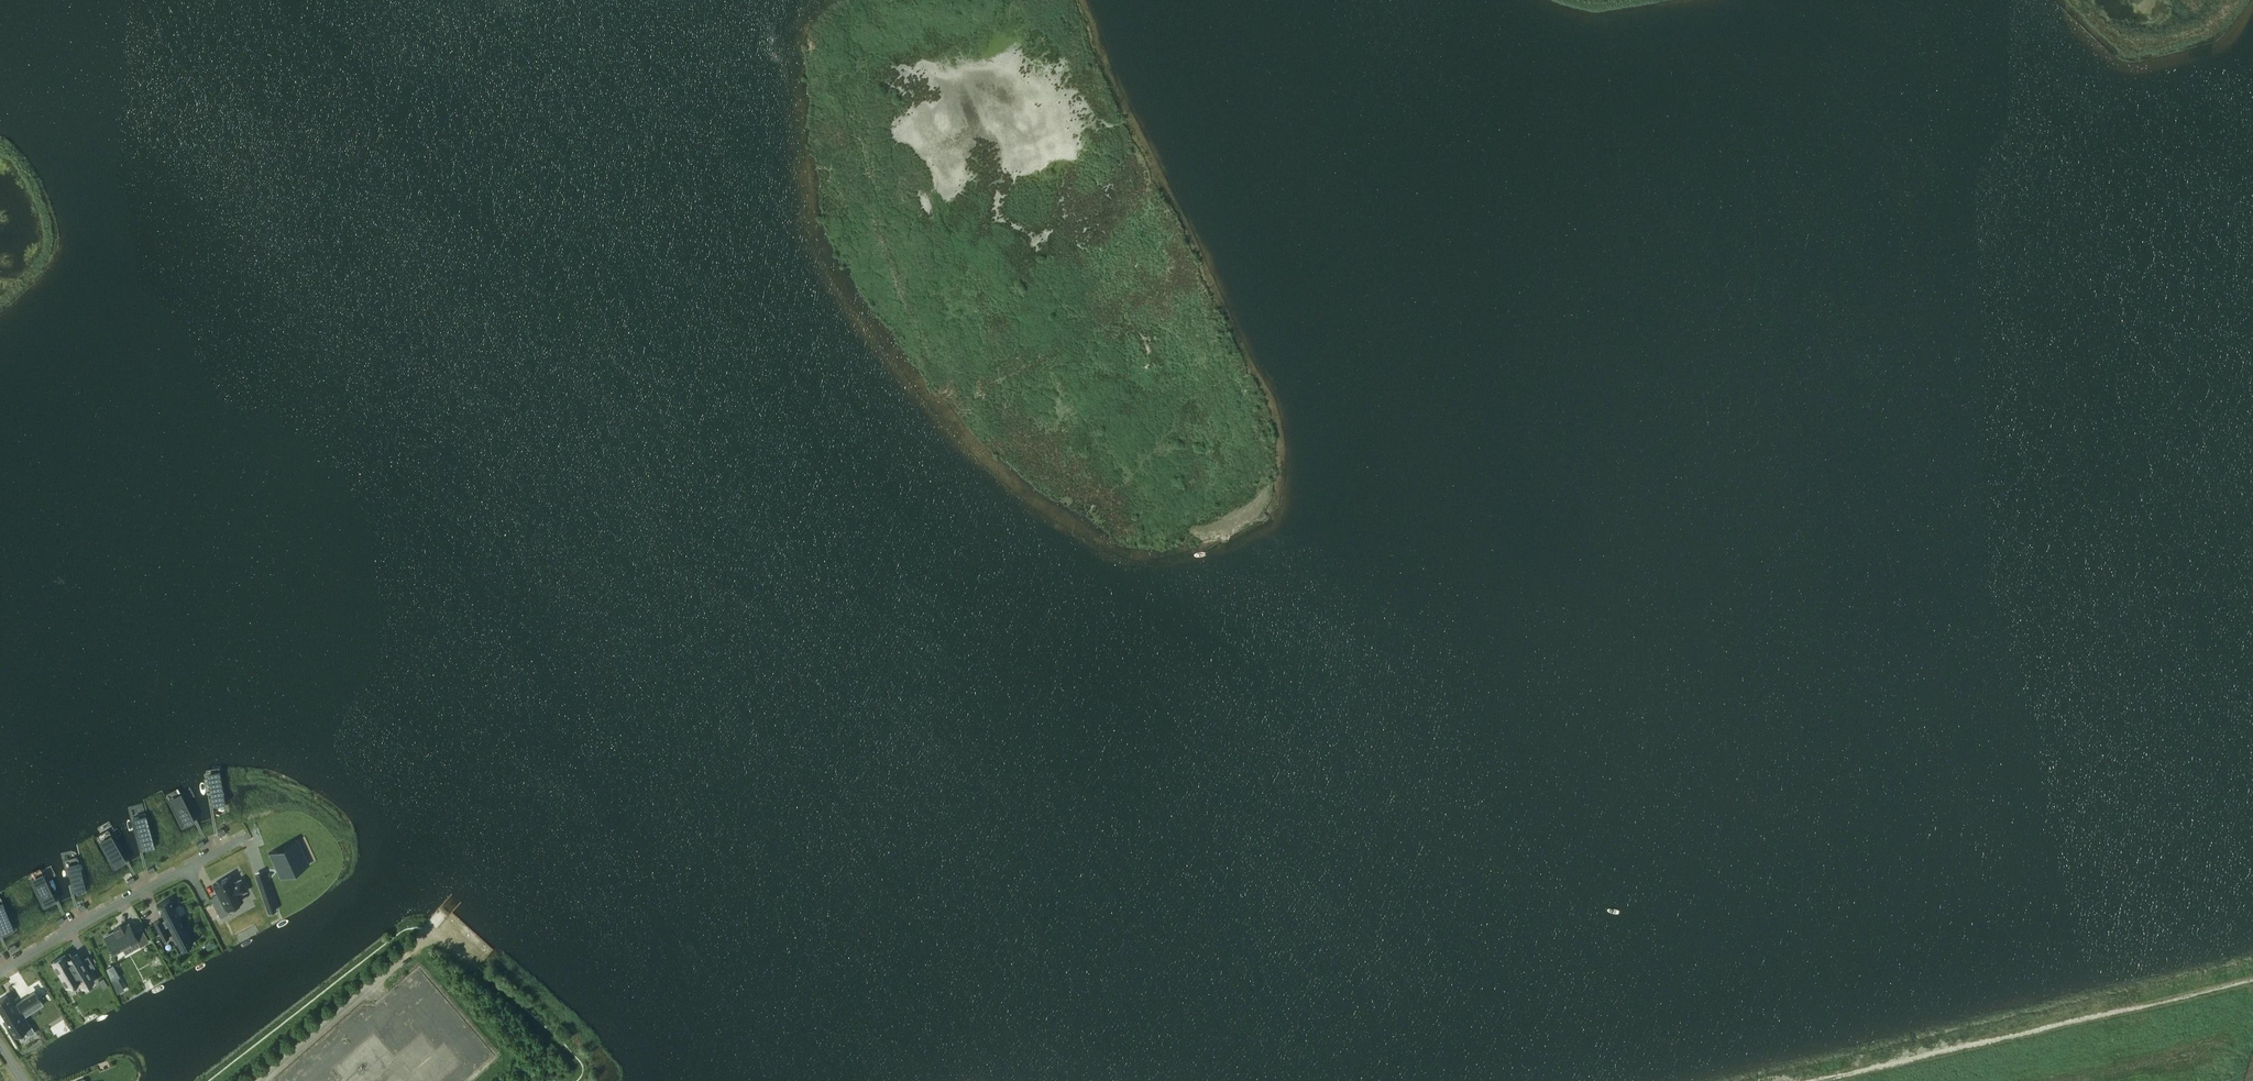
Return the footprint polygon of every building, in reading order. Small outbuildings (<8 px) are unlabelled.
[(225,803),(219,771),(207,773),(212,805),(225,803)] [(183,826),(194,820),(179,791),(168,797),(183,826)] [(154,846),(146,815),(133,818),(142,850),(154,846)] [(110,832),(98,839),(115,868),(126,861),(110,832)] [(280,878),(308,865),(296,840),(268,853),(280,878)] [(65,860),(73,892),(86,889),(78,857),(65,860)] [(42,871),(30,877),(45,907),(56,901),(42,871)] [(221,880),(213,884),(218,894),(210,898),(220,917),(229,913),(226,908),(242,900),(239,894),(247,890),(241,878),(233,882),(230,875),(221,880)] [(268,912),(276,909),(269,887),(260,890),(268,912)] [(171,897),(157,904),(165,920),(161,922),(159,919),(153,922),(163,940),(169,937),(163,927),(168,924),(180,949),(193,943),(171,897)] [(2,935),(14,930),(1,899),(0,900),(0,930),(2,935)] [(143,952),(151,947),(144,934),(136,938),(132,930),(125,934),(123,931),(116,935),(118,938),(108,943),(117,959),(140,946),(143,952)] [(79,981),(91,974),(77,952),(67,957),(64,952),(51,960),(65,984),(77,977),(79,981)] [(113,965),(106,968),(111,980),(112,980),(118,977),(119,976),(113,965)] [(103,977),(98,980),(103,989),(109,985),(103,977)] [(112,980),(111,980),(114,986),(120,982),(118,977),(112,980)] [(0,998),(0,1012),(15,1036),(28,1028),(18,1012),(21,1010),(22,1011),(41,999),(35,990),(16,1002),(17,1003),(13,1005),(6,994),(0,998)]
